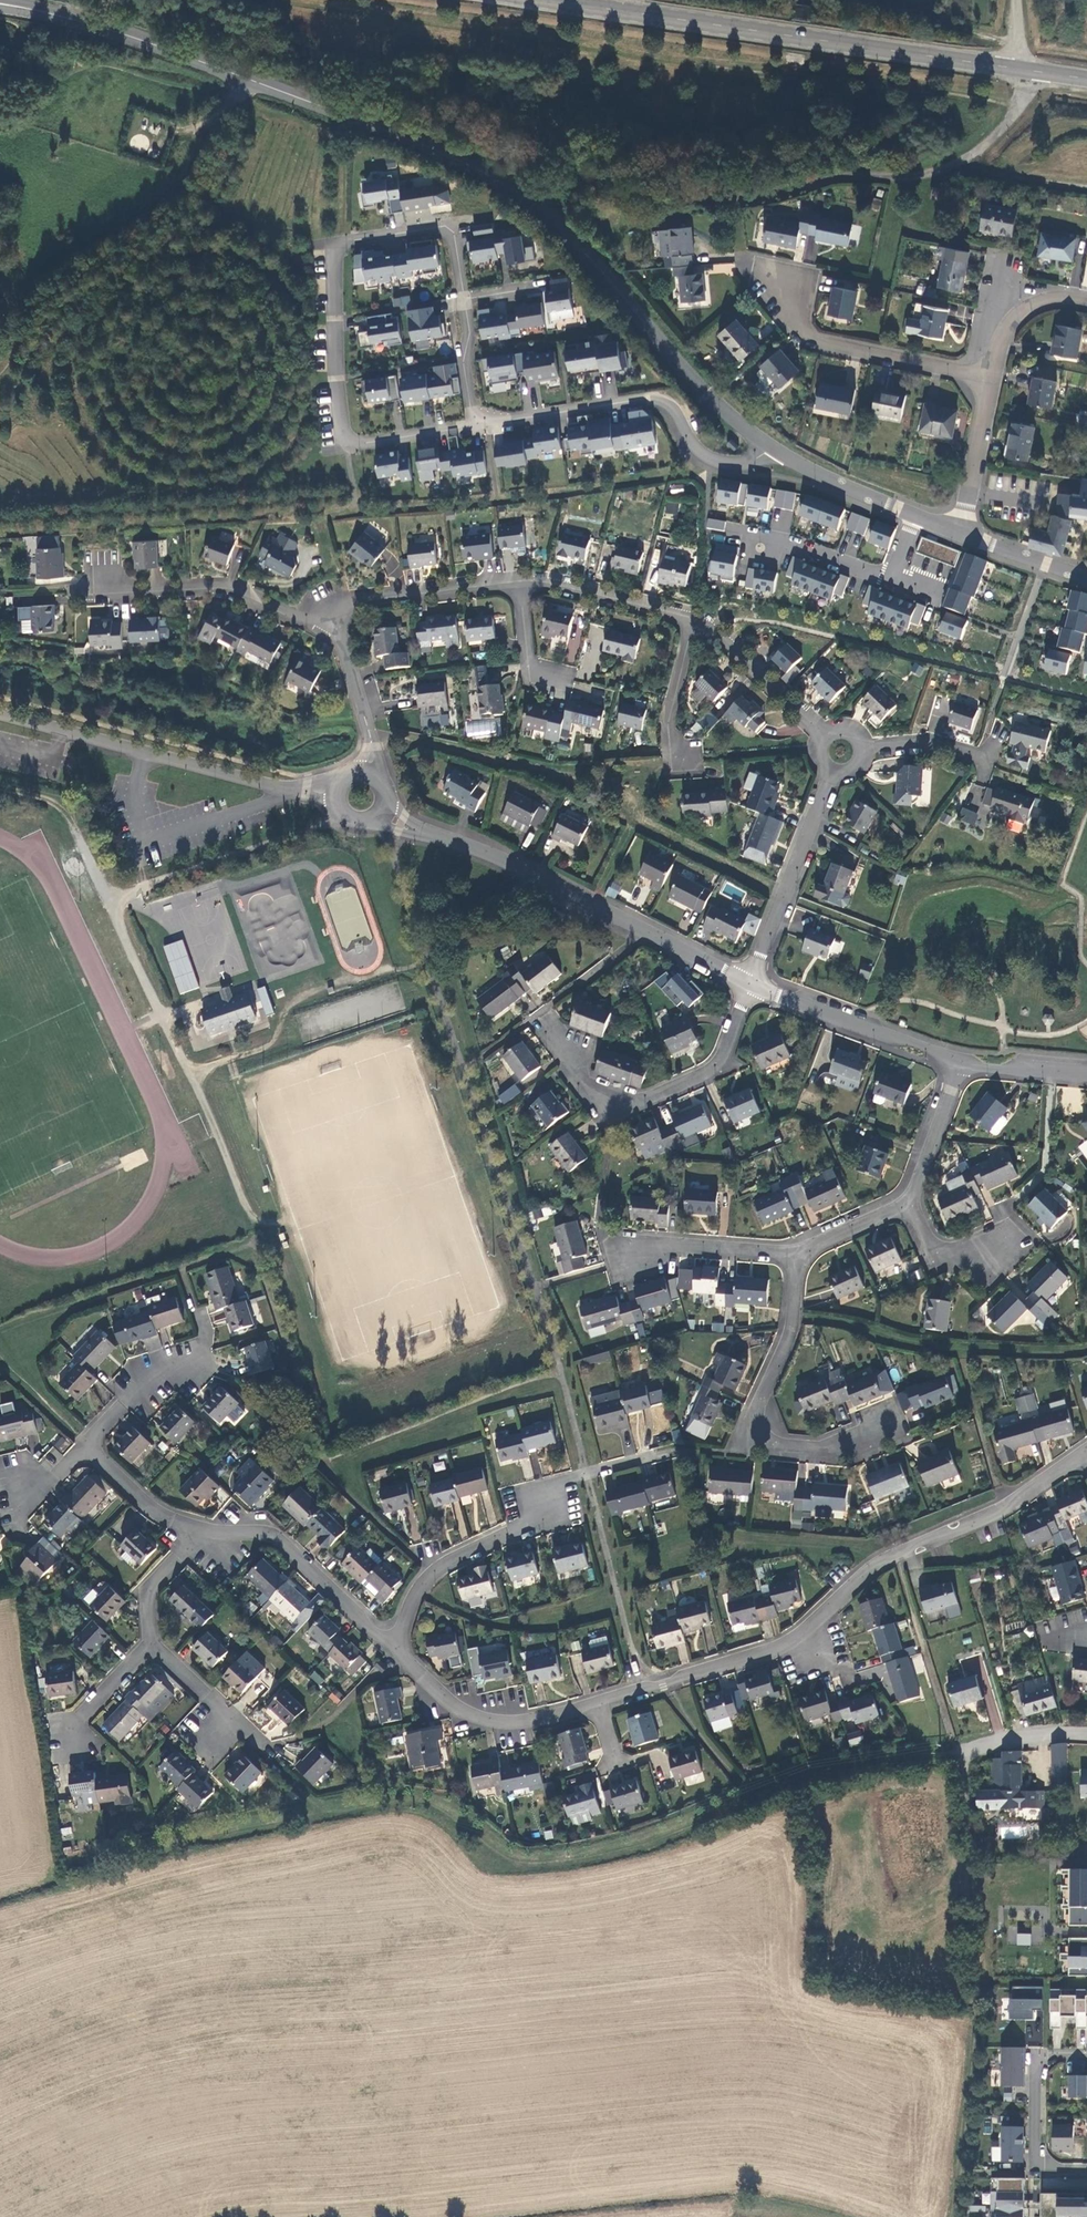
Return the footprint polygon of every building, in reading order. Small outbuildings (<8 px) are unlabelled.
[(362,191),(365,207),(376,205),(375,200),(392,197),(394,211),(405,210),(400,178),(389,179),(389,177),(365,180),(367,190),(362,191)] [(438,183),(402,187),(405,210),(431,207),(430,204),(452,202),(451,190),(438,183)] [(931,198),(941,200),(943,189),(933,187),(931,198)] [(873,198),(871,208),(879,210),(881,200),(873,198)] [(981,230),(1012,236),(1017,210),(987,204),(981,230)] [(799,232),(808,233),(812,213),(813,212),(803,210),(801,223),(768,216),(763,241),(796,248),(799,232)] [(812,213),(808,233),(816,235),(816,239),(848,246),(852,224),(820,218),(821,215),(812,213)] [(492,222),(473,226),(475,235),(484,233),(485,238),(466,241),(468,251),(472,251),(474,262),(486,260),(485,258),(498,256),(497,252),(494,232),(492,222)] [(674,267),(692,265),(691,254),(694,254),(692,226),(671,228),(671,229),(660,230),(662,256),(673,255),(674,267)] [(503,230),(494,232),(497,252),(506,251),(508,263),(535,259),(533,245),(524,247),(522,235),(515,236),(514,231),(504,233),(503,230)] [(1039,255),(1072,260),(1075,238),(1043,233),(1039,255)] [(408,252),(394,254),(397,274),(397,277),(412,275),(411,268),(422,266),(423,273),(437,271),(436,264),(440,264),(436,243),(433,244),(432,238),(410,242),(411,247),(407,248),(408,252)] [(355,255),(355,281),(377,277),(378,281),(388,280),(387,275),(391,275),(397,274),(394,254),(384,256),(384,255),(374,256),(374,252),(373,249),(362,251),(362,254),(355,255)] [(939,287),(961,292),(968,262),(945,257),(939,287)] [(712,272),(733,274),(734,265),(713,262),(712,272)] [(693,274),(692,265),(674,267),(675,276),(679,275),(682,302),(705,300),(702,273),(693,274)] [(551,310),(552,319),(574,316),(568,277),(550,280),(552,290),(546,291),(549,311),(551,310)] [(858,291),(834,287),(828,315),(852,320),(858,291)] [(409,294),(392,298),(394,309),(411,305),(409,294)] [(516,312),(507,314),(510,336),(520,334),(519,328),(545,323),(541,302),(515,306),(516,312)] [(942,339),(948,310),(916,303),(913,319),(911,318),(909,332),(942,339)] [(433,306),(408,310),(412,340),(446,335),(444,322),(441,323),(440,315),(434,315),(433,306)] [(510,336),(507,314),(497,316),(491,317),(490,311),(489,308),(478,310),(482,337),(499,335),(499,339),(511,337),(510,336)] [(392,316),(391,312),(367,316),(369,330),(358,332),(360,347),(372,345),(371,342),(386,340),(387,345),(402,342),(398,316),(392,316)] [(741,360),(759,345),(736,319),(719,334),(741,360)] [(1052,352),(1076,357),(1082,330),(1058,325),(1052,352)] [(595,335),(596,340),(601,370),(628,366),(625,350),(620,351),(618,340),(613,341),(611,332),(595,335)] [(601,370),(596,340),(565,345),(570,375),(601,370)] [(799,371),(780,349),(762,365),(763,367),(775,381),(780,387),(799,371)] [(555,351),(523,356),(526,371),(527,379),(536,378),(536,380),(559,377),(555,351)] [(523,356),(523,352),(481,358),(484,371),(490,370),(492,383),(518,379),(517,372),(526,371),(523,356)] [(435,375),(427,376),(430,397),(460,392),(458,376),(451,377),(451,373),(457,372),(456,362),(434,365),(435,375)] [(775,381),(763,367),(758,372),(757,374),(766,385),(769,385),(775,381)] [(427,376),(426,373),(400,377),(404,400),(421,397),(421,398),(430,397),(427,376)] [(400,399),(396,374),(362,380),(366,401),(390,397),(390,400),(400,399)] [(1051,408),(1056,382),(1034,377),(1029,403),(1051,408)] [(850,414),(856,390),(821,383),(816,407),(850,414)] [(902,418),(906,396),(877,390),(873,412),(902,418)] [(957,410),(926,404),(920,430),(952,437),(957,410)] [(630,422),(621,423),(624,446),(625,448),(656,442),(652,417),(644,410),(635,411),(635,415),(629,416),(630,422)] [(588,421),(587,414),(578,416),(579,421),(567,423),(570,437),(564,438),(566,450),(580,448),(581,454),(593,452),(592,448),(588,421)] [(610,417),(588,421),(592,448),(614,445),(614,448),(624,446),(621,423),(611,425),(610,417)] [(1035,427),(1014,423),(1007,456),(1028,460),(1035,427)] [(523,439),(524,439),(527,458),(538,456),(537,452),(561,448),(558,426),(544,428),(544,427),(533,429),(534,437),(523,439)] [(448,436),(450,450),(453,468),(454,475),(465,473),(465,476),(487,472),(483,450),(465,452),(464,447),(459,448),(457,435),(448,436)] [(527,458),(524,439),(503,442),(504,445),(494,447),(497,465),(507,463),(507,465),(527,462),(527,458)] [(739,446),(731,439),(727,444),(735,451),(739,446)] [(428,448),(416,450),(421,479),(434,477),(433,468),(441,466),(441,470),(453,468),(450,450),(439,452),(438,442),(427,444),(428,448)] [(375,455),(378,476),(401,472),(402,479),(412,478),(408,456),(399,458),(398,450),(388,451),(388,453),(375,455)] [(744,483),(723,479),(718,502),(740,506),(744,483)] [(1072,495),(1059,493),(1057,513),(1060,513),(1060,516),(1053,515),(1049,532),(1034,528),(1029,546),(1061,556),(1072,520),(1070,519),(1071,516),(1086,519),(1086,479),(1082,479),(1080,495),(1072,494),(1072,495)] [(685,496),(683,484),(671,486),(673,498),(685,496)] [(774,488),(753,484),(750,506),(771,510),(774,488)] [(797,493),(777,490),(774,507),(794,511),(797,493)] [(829,502),(809,495),(801,515),(820,523),(829,502)] [(678,514),(679,503),(668,502),(667,512),(678,514)] [(848,509),(829,502),(820,523),(840,531),(848,509)] [(872,519),(853,512),(847,529),(866,536),(872,519)] [(727,521),(709,518),(708,529),(725,531),(727,521)] [(880,521),(871,541),(891,549),(900,529),(880,521)] [(499,528),(501,550),(511,549),(525,547),(524,525),(499,528)] [(372,565),(386,548),(364,531),(350,550),(359,558),(360,556),(372,565)] [(269,564),(291,576),(298,565),(291,561),(294,554),(294,553),(298,545),(297,541),(281,533),(278,540),(270,535),(259,554),(267,559),(269,564)] [(482,560),(494,559),(491,534),(462,538),(465,560),(482,558),(482,560)] [(563,534),(558,557),(568,559),(568,556),(585,560),(590,540),(563,534)] [(39,577),(65,576),(65,567),(62,567),(61,547),(59,546),(59,535),(38,536),(38,547),(37,548),(39,577)] [(227,564),(234,544),(211,536),(204,555),(217,559),(217,560),(227,564)] [(956,564),(960,549),(920,539),(916,554),(956,564)] [(137,567),(159,566),(158,540),(134,541),(135,552),(136,552),(137,567)] [(409,547),(412,569),(422,568),(422,567),(438,565),(435,543),(409,547)] [(741,547),(718,543),(717,552),(739,555),(741,547)] [(525,547),(511,549),(512,553),(517,553),(517,555),(520,557),(524,556),(526,554),(525,547)] [(627,570),(639,573),(644,553),(620,547),(615,567),(627,570)] [(650,564),(656,565),(660,551),(655,549),(650,564)] [(717,552),(713,574),(738,578),(741,555),(739,555),(717,552)] [(990,560),(969,552),(954,588),(976,596),(990,560)] [(794,556),(787,575),(795,578),(802,559),(794,556)] [(664,559),(658,583),(669,586),(669,583),(686,587),(691,566),(664,559)] [(822,569),(801,561),(795,578),(792,586),(814,593),(822,569)] [(759,569),(749,568),(746,588),(755,590),(759,569)] [(780,572),(759,569),(755,590),(777,593),(780,572)] [(822,569),(814,593),(835,600),(836,594),(843,575),(822,569)] [(843,575),(836,594),(844,597),(851,578),(843,575)] [(871,585),(863,604),(871,607),(878,588),(871,585)] [(953,588),(945,606),(967,615),(975,598),(953,588)] [(1075,589),(1070,608),(1086,612),(1086,592),(1075,589)] [(899,597),(879,590),(869,613),(890,621),(899,597)] [(899,597),(890,621),(911,629),(913,623),(919,605),(899,597)] [(569,638),(576,609),(550,603),(542,636),(552,638),(553,634),(569,638)] [(928,606),(921,603),(913,623),(920,626),(928,606)] [(55,614),(55,605),(32,606),(33,628),(36,631),(55,630),(54,614),(55,614)] [(1069,627),(1086,632),(1086,615),(1072,611),(1069,627)] [(239,647),(249,627),(226,615),(224,618),(213,612),(200,636),(211,643),(216,634),(239,647)] [(971,621),(949,613),(942,632),(963,640),(971,621)] [(150,619),(131,620),(131,641),(161,639),(160,616),(150,616),(150,619)] [(428,622),(417,623),(420,648),(431,647),(431,642),(446,640),(459,638),(456,616),(438,619),(438,616),(427,618),(428,622)] [(483,619),(465,621),(468,642),(469,642),(470,650),(490,647),(489,639),(495,639),(493,616),(482,618),(483,619)] [(124,647),(122,622),(113,622),(113,621),(101,621),(98,619),(91,619),(92,644),(113,642),(114,648),(124,647)] [(258,631),(249,627),(239,647),(237,651),(246,656),(249,650),(271,662),(282,642),(258,630),(258,631)] [(376,646),(377,657),(385,656),(386,670),(411,667),(409,653),(400,654),(397,628),(375,631),(377,646),(376,646)] [(1061,645),(1083,651),(1086,638),(1086,634),(1066,628),(1061,645)] [(641,639),(609,631),(604,652),(624,656),(622,661),(633,664),(635,659),(636,660),(641,639)] [(753,636),(748,631),(741,638),(746,643),(753,636)] [(459,638),(446,640),(447,648),(460,647),(459,638)] [(788,642),(773,659),(789,674),(804,657),(788,642)] [(1052,650),(1047,668),(1070,673),(1074,655),(1052,650)] [(310,657),(302,652),(287,678),(311,691),(322,670),(311,664),(312,662),(308,660),(310,657)] [(921,675),(924,666),(914,663),(911,672),(921,675)] [(823,696),(830,703),(846,687),(827,669),(812,684),(824,695),(823,696)] [(714,702),(727,688),(710,671),(696,685),(712,700),(714,702)] [(448,704),(445,682),(417,685),(419,707),(448,704)] [(500,684),(478,687),(482,714),(493,713),(496,716),(504,714),(503,712),(505,712),(504,699),(502,700),(500,684)] [(877,687),(863,702),(882,721),(897,706),(877,687)] [(750,704),(742,697),(729,711),(738,720),(746,728),(748,725),(755,732),(765,722),(760,718),(758,715),(762,711),(753,701),(750,704)] [(577,702),(572,723),(600,730),(604,711),(586,707),(586,704),(577,702)] [(956,703),(949,723),(971,730),(978,710),(956,703)] [(559,742),(565,717),(552,713),(552,712),(536,708),(536,707),(528,704),(523,727),(547,733),(546,738),(559,742)] [(647,711),(623,705),(618,724),(642,730),(647,711)] [(738,720),(729,711),(724,716),(733,724),(738,720)] [(705,732),(717,721),(709,712),(697,722),(705,732)] [(1046,753),(1051,731),(1033,727),(1026,715),(1018,713),(1005,722),(1013,735),(1011,744),(1014,745),(1012,755),(1025,758),(1028,748),(1046,753)] [(465,719),(465,736),(500,737),(500,721),(465,719)] [(920,806),(923,768),(906,767),(899,773),(897,795),(895,795),(894,804),(912,806),(920,806)] [(469,777),(456,770),(444,791),(457,799),(456,801),(466,806),(465,807),(475,813),(486,793),(477,788),(478,786),(470,782),(469,777)] [(760,814),(767,817),(770,809),(773,810),(777,800),(774,799),(777,792),(780,784),(759,776),(747,809),(760,814)] [(997,791),(988,787),(983,804),(992,807),(991,809),(1004,814),(1007,812),(1010,813),(1008,819),(1024,825),(1025,821),(1028,821),(1035,801),(998,788),(997,791)] [(711,813),(728,812),(727,801),(726,790),(709,791),(709,793),(699,794),(699,795),(682,796),(684,818),(711,816),(711,813)] [(504,814),(530,827),(531,825),(538,829),(547,811),(539,807),(540,806),(514,793),(504,814)] [(846,824),(864,835),(877,812),(857,801),(853,808),(855,809),(846,824)] [(939,820),(948,824),(951,816),(943,813),(939,820)] [(527,833),(530,827),(504,814),(501,820),(527,833)] [(775,846),(783,823),(767,817),(760,814),(744,857),(765,865),(772,845),(775,846)] [(564,815),(552,838),(560,842),(562,838),(578,846),(588,827),(564,815)] [(651,888),(659,892),(673,864),(651,853),(640,875),(654,882),(651,888)] [(845,894),(853,871),(833,864),(824,887),(820,886),(815,897),(841,907),(842,906),(844,907),(847,905),(850,898),(849,895),(845,894)] [(904,886),(907,878),(896,874),(893,882),(904,886)] [(669,897),(701,913),(712,892),(680,876),(669,897)] [(605,893),(614,899),(621,887),(612,881),(605,893)] [(375,946),(354,884),(323,895),(348,969),(366,963),(362,950),(375,946)] [(713,908),(704,927),(712,931),(713,929),(737,941),(746,922),(722,910),(721,912),(713,908)] [(835,939),(811,930),(803,951),(813,955),(814,953),(828,959),(835,939)] [(163,946),(180,994),(199,988),(182,939),(163,946)] [(525,992),(526,993),(532,989),(536,994),(562,975),(547,956),(522,975),(514,964),(507,970),(509,972),(525,992)] [(677,965),(658,982),(678,1005),(684,999),(690,1005),(703,994),(692,982),(691,972),(677,965)] [(861,977),(870,979),(873,968),(865,966),(861,977)] [(505,980),(478,1001),(492,1019),(519,999),(518,998),(525,992),(509,972),(503,978),(505,980)] [(265,987),(257,990),(267,1017),(274,1014),(265,987)] [(221,992),(225,1003),(234,1000),(230,989),(221,992)] [(211,1036),(256,1020),(247,995),(234,1000),(225,1003),(203,1010),(211,1036)] [(571,1026),(603,1038),(612,1014),(580,1002),(571,1026)] [(1052,1015),(1046,1014),(1043,1019),(1046,1025),(1052,1025),(1055,1020),(1052,1015)] [(662,1030),(672,1054),(684,1048),(683,1046),(697,1040),(688,1018),(662,1030)] [(791,1056),(781,1035),(752,1048),(762,1069),(791,1056)] [(522,1043),(504,1057),(523,1082),(541,1067),(522,1043)] [(858,1085),(860,1085),(868,1063),(860,1060),(860,1059),(838,1051),(830,1074),(839,1077),(838,1077),(840,1078),(858,1085)] [(603,1052),(596,1073),(630,1085),(630,1084),(637,1088),(641,1089),(649,1068),(615,1055),(615,1057),(603,1052)] [(882,1074),(874,1094),(876,1095),(886,1098),(904,1105),(912,1085),(882,1074)] [(858,1085),(840,1078),(837,1086),(855,1093),(858,1085)] [(497,1094),(502,1104),(521,1094),(516,1084),(497,1094)] [(760,1112),(750,1090),(724,1101),(734,1123),(760,1112)] [(532,1106),(549,1128),(569,1112),(562,1103),(560,1105),(550,1092),(532,1106)] [(1007,1109),(988,1093),(970,1116),(989,1132),(1002,1116),(1007,1109)] [(1036,1103),(1039,1097),(1031,1094),(1029,1100),(1036,1103)] [(886,1098),(876,1095),(873,1103),(881,1105),(884,1104),(886,1098)] [(675,1124),(667,1128),(676,1146),(684,1143),(682,1140),(712,1127),(702,1104),(672,1117),(675,1124)] [(1002,1116),(989,1132),(993,1135),(996,1135),(998,1134),(1007,1123),(1007,1121),(1006,1119),(1002,1116)] [(676,1146),(667,1128),(660,1131),(654,1118),(645,1122),(646,1123),(630,1130),(638,1149),(640,1149),(663,1139),(667,1150),(676,1146)] [(568,1134),(551,1148),(570,1172),(587,1159),(568,1134)] [(663,1139),(640,1149),(645,1159),(667,1150),(663,1139)] [(889,1154),(867,1146),(857,1171),(880,1179),(889,1154)] [(970,1170),(977,1186),(984,1182),(988,1190),(1017,1176),(1007,1153),(970,1170)] [(788,1178),(800,1206),(810,1202),(815,1212),(846,1198),(834,1170),(823,1174),(827,1182),(806,1191),(798,1173),(788,1178)] [(972,1196),(980,1193),(977,1186),(970,1170),(962,1174),(968,1186),(938,1200),(949,1222),(978,1209),(972,1196)] [(793,1210),(800,1206),(788,1178),(780,1181),(784,1189),(754,1202),(764,1224),(793,1211),(793,1210)] [(718,1192),(687,1190),(686,1212),(716,1215),(718,1192)] [(1045,1223),(1051,1229),(1068,1212),(1066,1211),(1055,1199),(1045,1190),(1029,1206),(1041,1218),(1045,1223)] [(1060,1194),(1055,1199),(1066,1211),(1072,1205),(1072,1204),(1062,1194),(1060,1194)] [(668,1227),(670,1205),(661,1205),(661,1201),(632,1198),(631,1220),(658,1222),(658,1226),(668,1227)] [(562,1262),(566,1274),(584,1269),(581,1256),(587,1255),(577,1221),(554,1228),(564,1261),(562,1262)] [(891,1239),(866,1250),(876,1272),(901,1261),(891,1239)] [(1029,1299),(1052,1321),(1058,1315),(1045,1302),(1068,1279),(1052,1262),(1028,1286),(1035,1292),(1029,1299)] [(216,1311),(225,1308),(240,1304),(238,1298),(228,1267),(206,1275),(215,1302),(213,1303),(216,1311)] [(855,1267),(829,1279),(838,1299),(864,1288),(855,1267)] [(717,1306),(726,1307),(727,1285),(719,1284),(720,1269),(710,1268),(710,1270),(695,1269),(695,1271),(684,1270),(683,1290),(694,1291),(694,1293),(717,1294),(717,1306)] [(921,1269),(908,1275),(913,1286),(926,1280),(921,1269)] [(736,1285),(727,1285),(726,1307),(735,1307),(735,1303),(767,1306),(769,1281),(736,1278),(736,1285)] [(630,1302),(636,1322),(644,1319),(641,1311),(672,1302),(665,1279),(634,1288),(638,1300),(630,1302)] [(1023,1304),(1011,1292),(987,1316),(1003,1333),(1027,1309),(1045,1327),(1052,1321),(1029,1299),(1023,1304)] [(238,1298),(240,1304),(246,1302),(249,1301),(247,1295),(238,1298)] [(150,1311),(156,1330),(184,1320),(177,1298),(162,1303),(160,1296),(147,1301),(150,1311)] [(624,1325),(636,1322),(630,1302),(619,1305),(617,1296),(580,1307),(586,1329),(623,1319),(624,1325)] [(929,1299),(925,1329),(947,1332),(951,1302),(929,1299)] [(149,1338),(158,1335),(156,1330),(150,1311),(147,1301),(139,1304),(142,1314),(113,1324),(121,1345),(131,1342),(149,1336),(149,1338)] [(254,1326),(246,1302),(240,1304),(225,1308),(230,1323),(232,1323),(235,1332),(254,1326)] [(636,1324),(638,1337),(645,1336),(642,1323),(636,1324)] [(724,1324),(713,1324),(712,1333),(724,1333),(724,1324)] [(80,1363),(91,1374),(116,1347),(99,1331),(74,1357),(80,1363)] [(274,1367),(266,1342),(245,1349),(250,1364),(249,1364),(253,1375),(274,1367)] [(595,1356),(597,1362),(612,1358),(610,1351),(595,1356)] [(721,1366),(725,1356),(718,1353),(713,1362),(721,1366)] [(707,1377),(703,1385),(718,1392),(722,1385),(735,1391),(748,1365),(726,1355),(725,1356),(721,1366),(714,1380),(707,1377)] [(595,1356),(584,1359),(586,1365),(597,1362),(595,1356)] [(91,1388),(98,1380),(91,1374),(80,1363),(60,1384),(76,1399),(89,1386),(91,1388)] [(832,1373),(843,1402),(851,1398),(855,1407),(882,1396),(874,1376),(847,1386),(841,1370),(832,1373)] [(895,1391),(886,1371),(874,1376),(882,1396),(895,1391)] [(835,1405),(843,1402),(832,1373),(823,1377),(824,1379),(797,1390),(800,1400),(794,1402),(799,1414),(833,1401),(835,1405)] [(897,1395),(903,1411),(913,1407),(914,1409),(924,1406),(925,1408),(953,1397),(945,1376),(917,1387),(916,1385),(906,1389),(907,1391),(897,1395)] [(718,1392),(703,1385),(699,1393),(703,1395),(692,1418),(711,1427),(722,1403),(715,1400),(718,1392)] [(620,1392),(626,1414),(652,1407),(646,1386),(620,1392)] [(222,1388),(203,1408),(220,1424),(227,1416),(238,1405),(239,1403),(222,1388)] [(620,1430),(630,1427),(626,1414),(620,1392),(591,1399),(599,1429),(618,1424),(620,1430)] [(1025,1397),(1037,1442),(1074,1432),(1068,1409),(1040,1418),(1033,1395),(1025,1397)] [(1037,1442),(1025,1397),(1016,1400),(1023,1424),(994,1432),(1003,1465),(1016,1461),(1012,1449),(1037,1442)] [(245,1411),(238,1405),(227,1416),(234,1423),(245,1411)] [(843,1407),(834,1409),(837,1421),(846,1419),(843,1407)] [(180,1408),(161,1428),(177,1443),(196,1423),(180,1408)] [(0,1417),(0,1439),(18,1435),(19,1437),(28,1435),(38,1432),(33,1413),(29,1414),(28,1410),(0,1417)] [(522,1430),(523,1434),(527,1451),(556,1444),(551,1422),(522,1430)] [(151,1444),(134,1428),(115,1448),(132,1464),(151,1444)] [(672,1431),(675,1442),(681,1440),(679,1430),(672,1431)] [(520,1459),(529,1456),(527,1451),(523,1434),(496,1441),(501,1462),(519,1457),(520,1459)] [(54,1447),(66,1453),(72,1442),(60,1435),(54,1447)] [(950,1451),(918,1464),(927,1487),(959,1474),(950,1451)] [(241,1482),(257,1465),(251,1460),(238,1473),(241,1476),(238,1479),(241,1482)] [(444,1461),(433,1463),(434,1471),(445,1469),(444,1461)] [(909,1486),(900,1463),(867,1477),(876,1500),(909,1486)] [(260,1495),(274,1481),(257,1465),(241,1482),(234,1488),(253,1506),(262,1496),(260,1495)] [(795,1511),(803,1511),(805,1488),(797,1488),(798,1471),(764,1468),(762,1491),(796,1494),(795,1511)] [(455,1480),(460,1498),(489,1490),(483,1469),(454,1476),(455,1480)] [(741,1501),(751,1502),(754,1473),(711,1469),(709,1493),(742,1496),(741,1501)] [(212,1496),(220,1487),(206,1474),(202,1470),(181,1492),(197,1507),(210,1494),(212,1496)] [(652,1476),(643,1478),(644,1482),(649,1503),(676,1495),(670,1473),(652,1477),(652,1476)] [(68,1495),(61,1502),(63,1503),(79,1519),(81,1520),(106,1493),(89,1476),(70,1496),(68,1495)] [(436,1507),(460,1501),(460,1498),(455,1480),(430,1486),(436,1507)] [(644,1482),(607,1492),(613,1517),(623,1515),(623,1511),(649,1504),(649,1503),(644,1482)] [(413,1505),(407,1483),(380,1490),(386,1513),(398,1510),(397,1509),(413,1505)] [(813,1489),(805,1488),(803,1511),(812,1512),(812,1508),(816,1508),(831,1510),(846,1511),(848,1488),(814,1485),(813,1489)] [(283,1506),(306,1527),(308,1525),(322,1510),(323,1509),(301,1488),(283,1506)] [(1060,1532),(1069,1529),(1066,1521),(1080,1515),(1083,1521),(1085,1523),(1086,1523),(1086,1502),(1082,1491),(1057,1501),(1059,1506),(1050,1509),(1060,1532)] [(79,1519),(63,1503),(45,1522),(61,1538),(69,1530),(79,1519)] [(831,1510),(816,1508),(816,1517),(830,1518),(831,1510)] [(1060,1532),(1050,1509),(1035,1515),(1036,1518),(1020,1525),(1030,1548),(1054,1538),(1057,1547),(1064,1544),(1060,1532)] [(322,1510),(308,1525),(322,1538),(318,1543),(326,1551),(331,1547),(346,1532),(322,1510)] [(81,1520),(79,1519),(69,1530),(75,1536),(86,1525),(81,1520)] [(1074,1542),(1069,1529),(1060,1532),(1064,1544),(1065,1546),(1074,1542)] [(122,1546),(142,1565),(157,1549),(137,1531),(122,1546)] [(10,1545),(4,1533),(0,1535),(0,1550),(10,1545)] [(63,1554),(50,1542),(44,1548),(57,1561),(63,1554)] [(44,1548),(39,1543),(30,1553),(33,1555),(21,1568),(37,1583),(58,1561),(57,1561),(44,1548)] [(566,1547),(553,1550),(559,1573),(589,1566),(583,1544),(566,1548),(566,1547)] [(356,1577),(363,1583),(366,1579),(383,1562),(384,1561),(371,1549),(366,1554),(359,1547),(343,1563),(357,1576),(356,1577)] [(539,1574),(534,1553),(507,1559),(509,1566),(507,1566),(508,1570),(509,1570),(512,1581),(539,1574)] [(265,1605),(271,1600),(289,1580),(283,1574),(281,1576),(264,1560),(248,1577),(265,1594),(259,1600),(265,1605)] [(1053,1567),(1063,1605),(1084,1599),(1079,1580),(1081,1580),(1075,1561),(1053,1567)] [(383,1562),(366,1579),(381,1593),(377,1597),(384,1604),(395,1592),(393,1590),(401,1582),(402,1581),(383,1562)] [(488,1572),(486,1566),(476,1569),(477,1575),(458,1580),(463,1600),(494,1592),(489,1572),(488,1572)] [(381,1593),(366,1579),(363,1583),(377,1597),(381,1593)] [(296,1587),(289,1580),(271,1600),(294,1622),(311,1605),(295,1589),(296,1587)] [(764,1599),(769,1620),(778,1617),(776,1611),(785,1609),(784,1606),(802,1601),(796,1580),(770,1587),(772,1597),(764,1599)] [(403,1584),(401,1582),(393,1590),(395,1592),(403,1584)] [(919,1588),(926,1613),(958,1604),(952,1583),(939,1586),(930,1589),(930,1587),(929,1585),(919,1588)] [(171,1600),(201,1629),(214,1615),(184,1586),(171,1600)] [(1056,1586),(1049,1588),(1053,1600),(1059,1598),(1056,1586)] [(91,1607),(107,1622),(126,1602),(110,1587),(91,1607)] [(751,1624),(769,1620),(764,1599),(755,1601),(754,1597),(727,1604),(733,1625),(750,1621),(751,1624)] [(868,1632),(874,1630),(890,1625),(882,1598),(860,1605),(868,1632)] [(678,1614),(683,1634),(694,1631),(693,1628),(711,1624),(706,1602),(677,1610),(678,1614)] [(1070,1624),(1083,1619),(1080,1608),(1066,1613),(1070,1624)] [(676,1645),(686,1643),(683,1634),(678,1614),(669,1617),(670,1622),(652,1627),(657,1649),(676,1644),(676,1645)] [(331,1653),(344,1640),(337,1634),(330,1627),(333,1624),(325,1616),(309,1632),(331,1653)] [(90,1658),(110,1637),(94,1621),(74,1642),(90,1658)] [(340,1631),(333,1624),(330,1627),(337,1634),(340,1631)] [(890,1625),(874,1630),(884,1664),(887,1664),(902,1659),(900,1651),(902,1650),(894,1624),(890,1625)] [(194,1649),(214,1668),(229,1652),(209,1633),(194,1649)] [(463,1666),(461,1655),(456,1633),(427,1639),(430,1657),(438,1655),(449,1653),(449,1657),(452,1668),(463,1666)] [(270,1642),(279,1651),(285,1645),(276,1636),(270,1642)] [(598,1670),(614,1666),(607,1637),(592,1641),(590,1644),(592,1650),(583,1653),(588,1674),(598,1672),(598,1670)] [(350,1645),(344,1640),(331,1653),(330,1654),(353,1676),(367,1662),(361,1656),(350,1645)] [(570,1643),(572,1651),(581,1649),(579,1641),(570,1643)] [(350,1645),(361,1656),(363,1653),(352,1643),(350,1645)] [(685,1643),(677,1646),(681,1663),(689,1660),(685,1643)] [(503,1677),(513,1674),(508,1651),(480,1657),(484,1679),(503,1675),(503,1677)] [(248,1652),(224,1678),(231,1684),(232,1683),(243,1693),(257,1678),(266,1670),(248,1652)] [(527,1662),(531,1684),(562,1677),(557,1655),(527,1662)] [(902,1659),(887,1664),(898,1699),(900,1699),(901,1702),(920,1697),(908,1657),(902,1659)] [(1075,1659),(1072,1681),(1086,1683),(1086,1661),(1075,1659)] [(388,1668),(380,1661),(376,1666),(383,1673),(388,1668)] [(266,1670),(257,1678),(270,1690),(278,1681),(266,1670)] [(314,1670),(309,1676),(319,1685),(324,1680),(314,1670)] [(773,1688),(768,1671),(754,1675),(755,1679),(746,1682),(738,1685),(743,1701),(751,1698),(752,1700),(771,1694),(772,1699),(781,1697),(778,1687),(773,1688)] [(46,1675),(50,1697),(77,1693),(74,1672),(46,1675)] [(132,1692),(126,1699),(128,1701),(143,1715),(149,1721),(174,1695),(152,1675),(141,1687),(140,1686),(133,1693),(132,1692)] [(948,1685),(955,1707),(983,1698),(976,1676),(948,1685)] [(1027,1716),(1057,1707),(1047,1676),(1017,1685),(1019,1690),(1010,1693),(1017,1718),(1027,1715),(1027,1716)] [(335,1704),(343,1696),(336,1688),(328,1696),(335,1704)] [(382,1724),(403,1720),(398,1699),(403,1698),(401,1688),(375,1693),(382,1724)] [(285,1691),(270,1707),(290,1726),(305,1710),(285,1691)] [(843,1721),(837,1702),(830,1705),(825,1691),(799,1699),(806,1722),(832,1714),(834,1723),(843,1721)] [(738,1715),(732,1692),(724,1695),(723,1694),(704,1699),(711,1722),(730,1716),(730,1717),(738,1715)] [(837,1702),(843,1721),(854,1717),(856,1724),(879,1717),(873,1696),(849,1703),(848,1699),(837,1702)] [(143,1715),(128,1701),(104,1726),(120,1741),(138,1722),(137,1721),(143,1715)] [(633,1738),(636,1747),(659,1739),(651,1712),(629,1720),(634,1738),(633,1738)] [(563,1759),(565,1768),(589,1761),(587,1753),(588,1752),(581,1728),(560,1735),(567,1758),(563,1759)] [(443,1740),(440,1729),(407,1736),(413,1768),(427,1765),(427,1768),(441,1765),(436,1741),(443,1740)] [(848,1737),(851,1746),(864,1742),(861,1733),(848,1737)] [(848,1737),(848,1736),(835,1740),(838,1750),(851,1746),(848,1737)] [(404,1743),(403,1737),(391,1739),(393,1745),(404,1743)] [(1066,1743),(1053,1745),(1053,1775),(1066,1774),(1066,1743)] [(791,1748),(793,1756),(801,1754),(799,1745),(791,1748)] [(302,1761),(296,1768),(315,1785),(334,1764),(317,1748),(304,1762),(302,1761)] [(162,1758),(167,1762),(173,1755),(169,1751),(162,1758)] [(696,1751),(670,1759),(676,1780),(702,1772),(696,1751)] [(1021,1751),(1003,1752),(1003,1758),(992,1758),(993,1792),(977,1792),(977,1810),(1020,1809),(1044,1809),(1044,1791),(1025,1791),(1022,1791),(1022,1783),(1021,1751)] [(193,1774),(196,1771),(176,1752),(173,1755),(167,1762),(161,1768),(181,1787),(193,1774)] [(233,1768),(226,1776),(243,1793),(262,1773),(246,1757),(234,1769),(233,1768)] [(525,1766),(510,1769),(510,1767),(501,1769),(506,1792),(529,1787),(530,1791),(544,1788),(543,1783),(539,1761),(525,1764),(525,1766)] [(506,1792),(501,1769),(499,1762),(471,1767),(476,1790),(495,1786),(497,1796),(506,1794),(506,1792)] [(96,1779),(96,1773),(86,1774),(86,1773),(70,1775),(73,1796),(84,1795),(86,1805),(100,1803),(96,1779)] [(213,1793),(193,1774),(181,1787),(178,1790),(198,1809),(213,1793)] [(1066,1774),(1053,1775),(1054,1790),(1067,1790),(1066,1774)] [(128,1775),(96,1779),(100,1803),(116,1801),(122,1800),(123,1806),(132,1804),(128,1775)] [(550,1781),(543,1783),(544,1788),(545,1793),(552,1792),(550,1781)] [(637,1781),(611,1789),(611,1790),(615,1803),(617,1810),(644,1802),(637,1781)] [(591,1816),(601,1813),(591,1783),(580,1786),(582,1792),(563,1798),(569,1818),(571,1817),(590,1812),(591,1816)] [(615,1803),(611,1790),(603,1793),(607,1805),(615,1803)] [(591,1816),(590,1812),(571,1817),(574,1826),(592,1820),(591,1816)] [(62,1838),(73,1836),(71,1826),(61,1828),(62,1838)] [(1032,1935),(1018,1934),(1018,1945),(1031,1945),(1032,1935)] [(1069,1938),(1069,1954),(1060,1954),(1060,1961),(1069,1961),(1069,1976),(1086,1976),(1086,1938),(1069,1938)] [(1035,2011),(1043,2011),(1043,1987),(1013,1987),(1013,2000),(1010,2000),(1010,2020),(1034,2020),(1035,2011)] [(1062,1996),(1062,1990),(1051,1990),(1051,2029),(1061,2029),(1061,2017),(1077,2017),(1077,2029),(1086,2029),(1086,1990),(1077,1990),(1077,1996),(1062,1996)] [(1025,2047),(1002,2047),(1002,2086),(1025,2086),(1025,2047)] [(1070,2076),(1070,2098),(1086,2098),(1086,2076),(1070,2076)] [(1074,2125),(1054,2125),(1054,2150),(1074,2150),(1074,2125)] [(1023,2127),(1003,2127),(1002,2137),(1001,2137),(1001,2147),(1002,2147),(1002,2162),(1023,2163),(1023,2148),(1025,2148),(1026,2137),(1023,2137),(1023,2127)] [(1025,2179),(992,2179),(992,2216),(1024,2216),(1025,2209),(1025,2203),(1025,2179)] [(1041,2216),(1086,2216),(1086,2195),(1042,2194),(1041,2203),(1041,2209),(1041,2216)]
